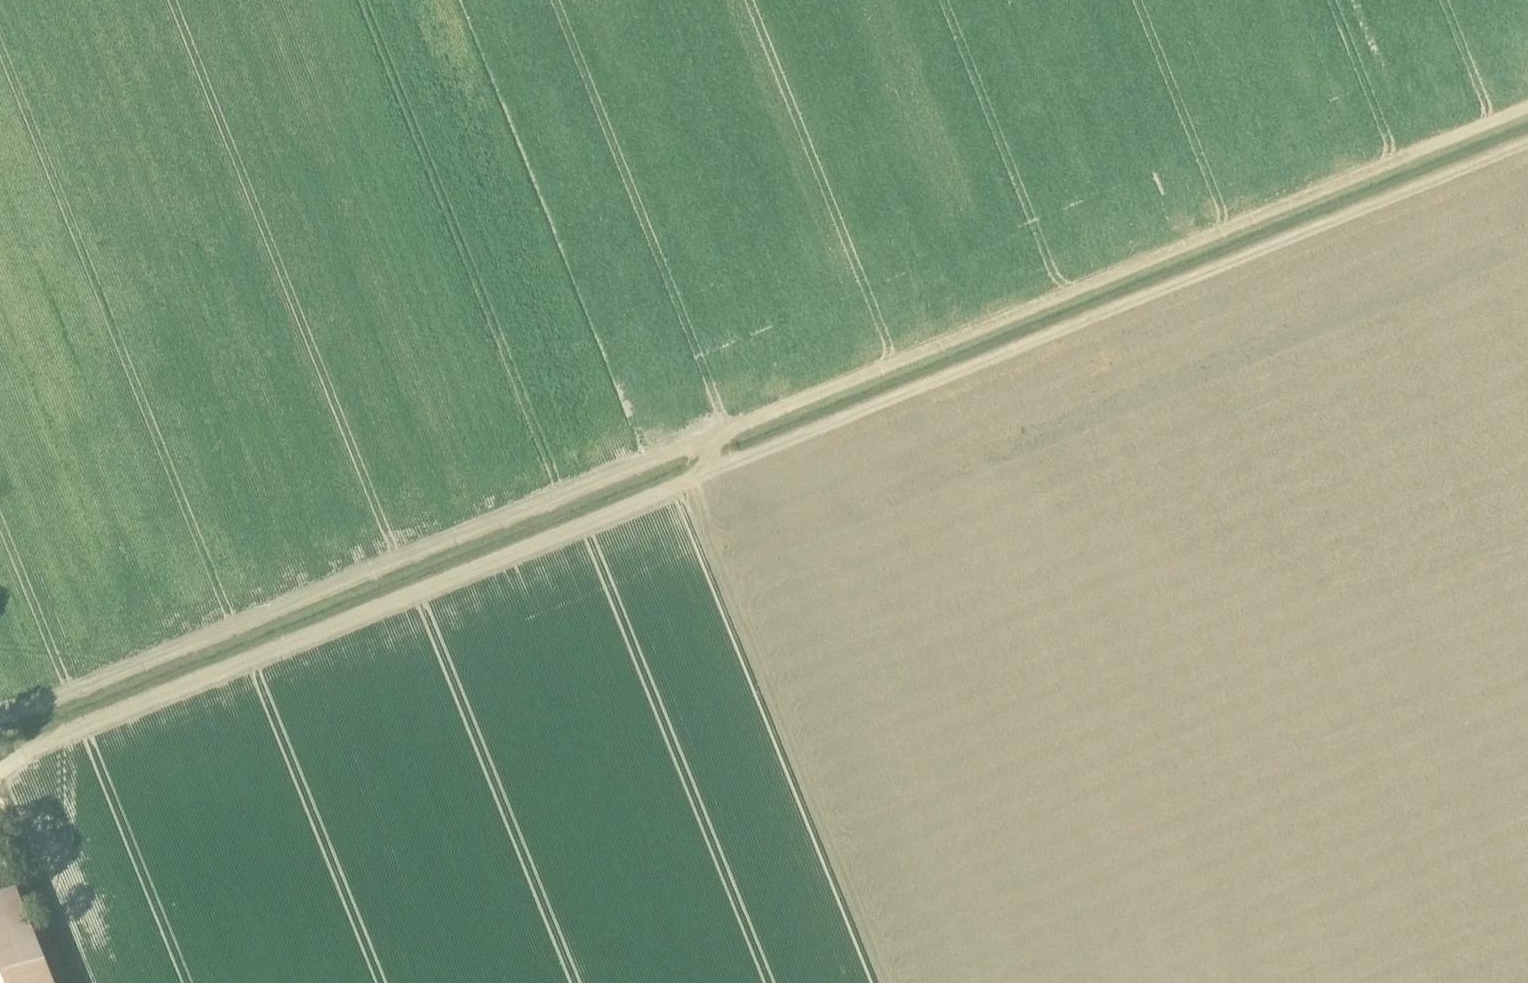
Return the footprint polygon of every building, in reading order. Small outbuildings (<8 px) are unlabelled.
[(40,973),(11,899),(0,903),(0,982),(15,982),(40,973)] [(15,982),(44,982),(40,973),(15,982)]
